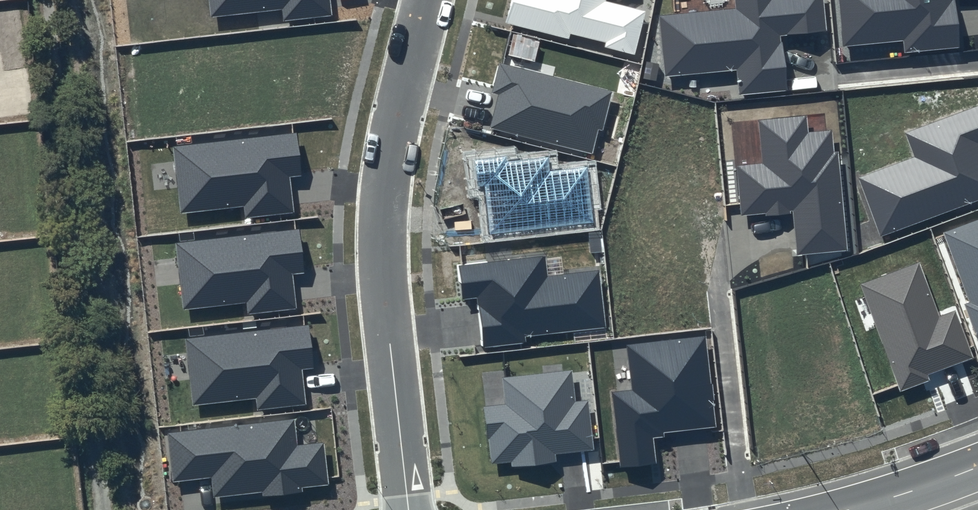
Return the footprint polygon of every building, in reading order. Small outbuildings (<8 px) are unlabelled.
[(211,17),(282,10),(284,21),(333,16),(331,0),(209,0),(211,17)] [(505,22),(636,56),(647,13),(605,1),(605,0),(511,0),(505,22)] [(660,15),(665,76),(736,70),(739,94),(788,90),(782,35),(826,31),(822,0),(733,0),(734,8),(660,15)] [(842,47),(904,41),(906,53),(959,48),(953,0),(838,0),(842,47)] [(611,91),(499,63),(491,93),(497,95),(490,127),(596,155),(611,91)] [(858,178),(880,236),(977,199),(977,106),(905,134),(915,157),(858,178)] [(806,116),(759,121),(763,164),(736,166),(740,215),(794,210),(799,255),(848,250),(835,131),(808,132),(806,116)] [(297,131),(172,147),(181,214),(244,207),(245,218),(294,212),(290,176),(302,175),(297,131)] [(506,157),(475,160),(478,187),(484,186),(490,235),(593,223),(586,167),(550,172),(548,158),(507,162),(506,157)] [(943,233),(977,327),(977,220),(943,233)] [(300,227),(175,243),(184,311),(247,303),(248,314),(297,309),(293,272),(305,271),(300,227)] [(544,256),(457,266),(461,301),(476,299),(482,345),(606,330),(598,270),(546,277),(544,256)] [(918,263),(860,284),(899,390),(975,362),(955,312),(938,318),(918,263)] [(310,324),(185,339),(194,407),(256,399),(258,410),(306,405),(303,368),(315,367),(310,324)] [(705,336),(627,345),(632,390),(611,393),(620,467),(660,462),(657,433),(717,427),(705,336)] [(505,405),(483,407),(490,464),(512,462),(512,467),(556,462),(555,454),(594,450),(588,400),(574,402),(571,370),(501,378),(505,405)] [(295,419),(167,434),(172,482),(212,477),(214,497),(330,484),(324,443),(297,446),(295,419)]
